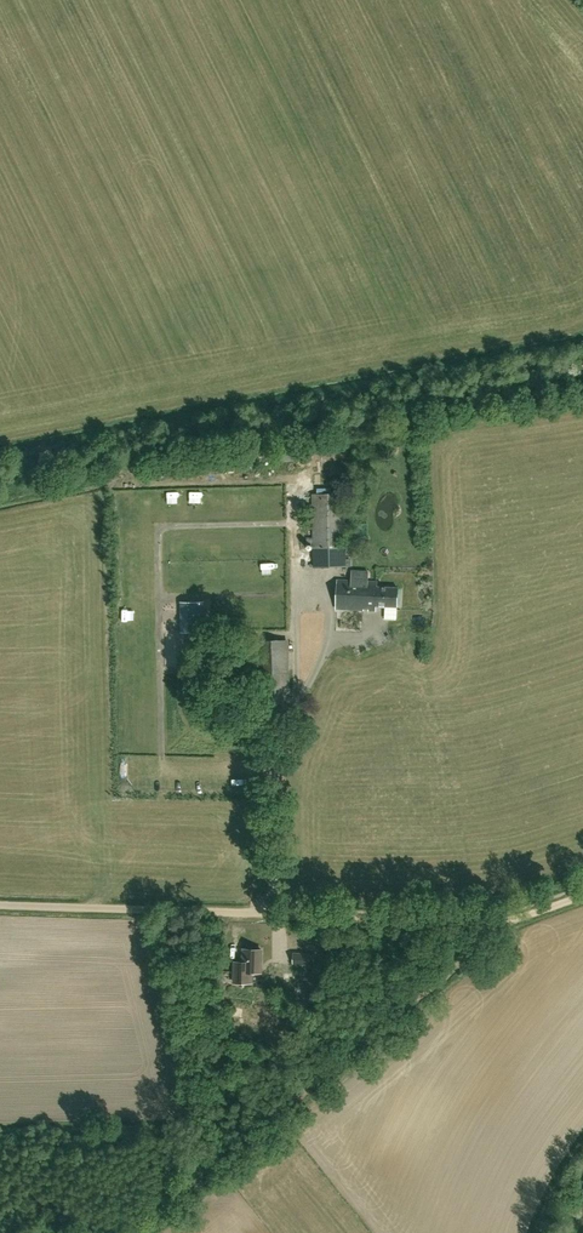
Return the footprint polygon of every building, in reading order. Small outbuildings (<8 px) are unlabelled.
[(314,567),(346,567),(345,493),(312,494),(314,567)] [(377,582),(338,580),(337,608),(375,610),(376,606),(397,607),(398,587),(377,586),(377,582)] [(188,602),(188,633),(203,633),(203,602),(188,602)] [(289,686),(260,688),(261,705),(290,703),(289,686)] [(235,966),(234,982),(251,983),(252,972),(261,972),(262,950),(244,949),(243,966),(235,966)] [(294,953),(294,963),(314,964),(314,954),(310,953),(294,953)]
